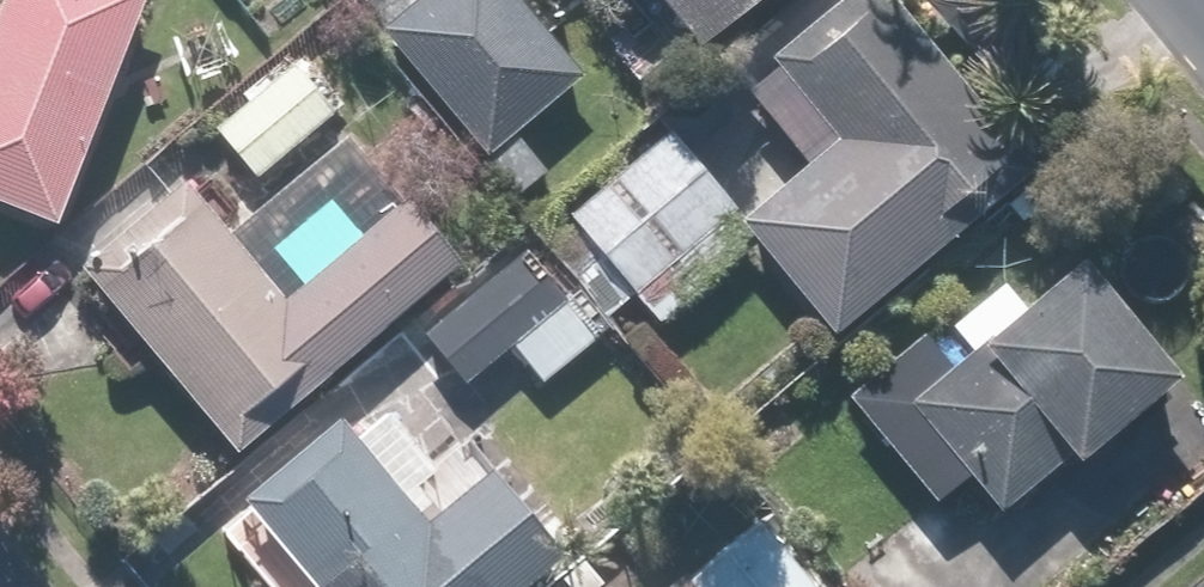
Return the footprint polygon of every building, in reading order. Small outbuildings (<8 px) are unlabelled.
[(0,16),(0,196),(66,220),(147,0),(6,0),(0,16)] [(519,132),(590,72),(530,0),(415,0),(401,12),(383,27),(521,192),(550,168),(519,132)] [(710,40),(760,0),(677,0),(710,40)] [(765,234),(845,328),(1040,161),(902,0),(836,0),(772,54),(781,64),(751,89),(813,161),(749,216),(765,234)] [(244,91),(251,100),(221,126),(261,175),(339,111),(299,63),(290,52),(244,91)] [(765,234),(749,216),(672,126),(570,213),(577,221),(548,246),(581,285),(608,317),(638,292),(663,321),(765,234)] [(243,451),(349,362),(470,259),(359,128),(237,230),(191,176),(85,265),(243,451)] [(608,317),(581,285),(567,296),(528,248),(520,255),(509,242),(470,274),(481,287),(429,329),(471,381),(517,344),(545,379),(613,323),(608,317)] [(1093,254),(959,363),(931,329),(853,394),(941,502),(976,473),(1005,507),(1077,448),(1086,458),(1190,372),(1093,254)] [(324,584),(321,586),(492,586),(426,509),(437,500),(422,482),(442,465),(394,409),(363,435),(342,411),(246,492),(324,584)] [(765,518),(679,586),(821,586),(765,518)]
